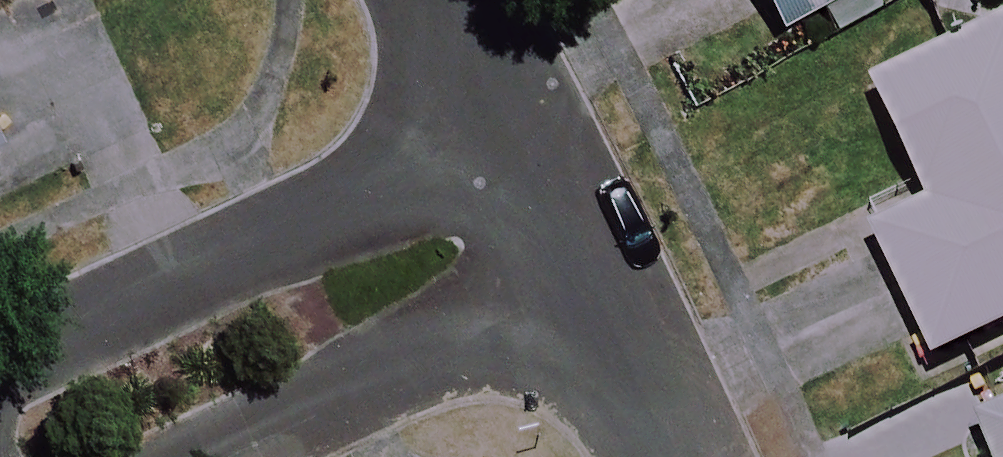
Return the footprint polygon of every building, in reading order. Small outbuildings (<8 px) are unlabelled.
[(780,28),(830,0),(765,0),(780,28)] [(1002,21),(871,85),(927,202),(859,235),(920,362),(1002,322),(1002,24),(1002,21)] [(978,423),(992,456),(1002,456),(1002,412),(978,423)]
